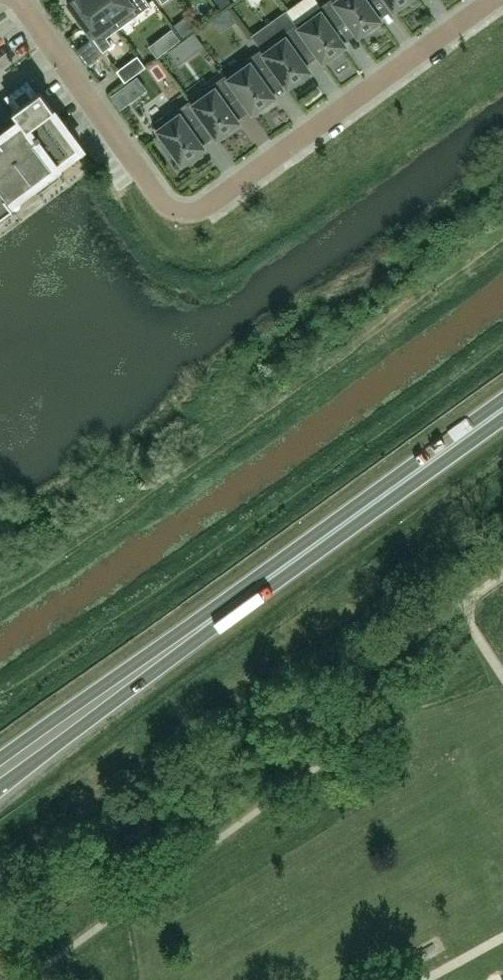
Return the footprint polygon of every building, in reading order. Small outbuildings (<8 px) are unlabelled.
[(67,3),(103,52),(112,45),(107,37),(119,29),(98,0),(71,0),(67,3)] [(119,29),(151,6),(147,0),(98,0),(119,29)] [(347,19),(334,2),(333,0),(329,0),(296,24),(311,45),(323,61),(329,56),(332,59),(347,48),(333,29),(347,19)] [(334,2),(347,19),(358,35),(362,32),(364,35),(383,22),(382,21),(378,24),(377,22),(380,20),(368,3),(373,0),(337,0),(334,2)] [(393,10),(400,5),(402,8),(413,0),(386,0),(393,10)] [(298,54),(311,45),(296,24),(261,49),(276,70),(287,86),(293,82),(296,85),(310,75),(308,72),(309,71),(298,54)] [(89,33),(78,39),(86,52),(96,46),(89,33)] [(262,80),(269,75),(276,70),(261,49),(245,61),(248,64),(228,79),(240,96),(252,112),(256,109),(258,112),(276,99),(276,98),(272,100),(271,98),(274,96),(262,80)] [(137,56),(116,71),(125,82),(146,67),(137,56)] [(227,105),(240,96),(228,79),(226,75),(210,86),(213,90),(193,104),(205,121),(217,137),(223,133),(226,135),(241,125),(227,105)] [(57,172),(60,171),(52,160),(61,153),(66,160),(78,150),(81,154),(84,153),(52,110),(53,109),(40,90),(34,95),(26,85),(10,97),(17,107),(12,111),(19,120),(0,134),(0,215),(9,208),(12,206),(4,196),(13,189),(18,196),(30,186),(33,190),(36,188),(31,182),(40,175),(45,181),(57,172)] [(172,109),(152,123),(165,141),(162,143),(173,157),(176,155),(181,163),(187,159),(190,162),(204,151),(202,148),(203,147),(201,145),(191,131),(198,126),(205,121),(193,104),(190,100),(183,105),(175,112),(172,109)]
